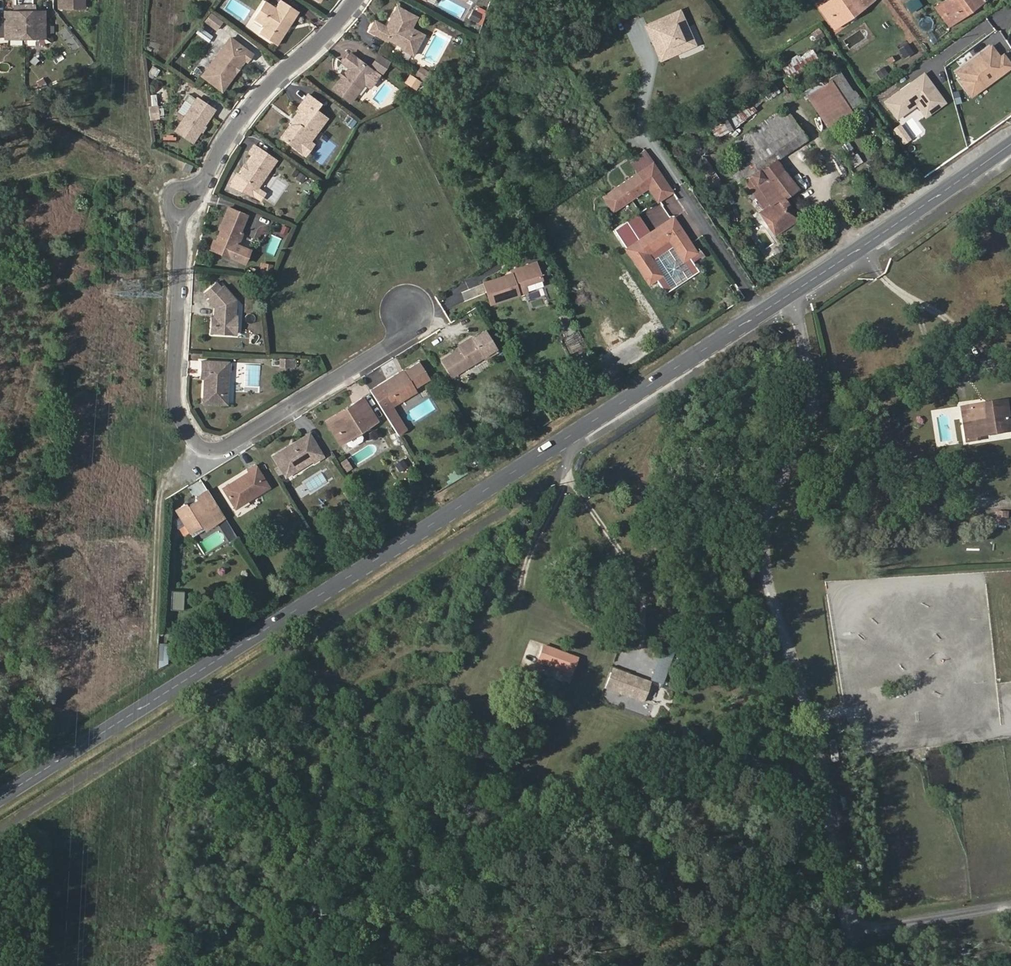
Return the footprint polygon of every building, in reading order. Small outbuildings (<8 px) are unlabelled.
[(265,0),(255,14),(266,21),(264,25),(259,32),(277,43),(286,29),(284,27),(286,23),(289,24),(298,11),(282,0),(280,0),(275,7),(265,0)] [(818,6),(833,27),(872,0),(827,0),(818,6)] [(935,6),(949,25),(982,0),(943,0),(935,6)] [(26,37),(25,5),(17,5),(17,10),(6,11),(6,38),(26,37)] [(34,10),(34,5),(25,5),(26,37),(45,37),(45,10),(34,10)] [(387,26),(376,20),(369,31),(388,40),(389,38),(401,44),(403,48),(415,54),(424,37),(422,32),(412,27),(417,16),(397,6),(390,19),(393,21),(394,23),(394,24),(392,27),(390,27),(387,26)] [(483,14),(475,9),(470,19),(478,23),(483,14)] [(700,42),(685,11),(654,26),(661,39),(663,38),(666,43),(663,44),(669,57),(700,42)] [(221,22),(210,13),(205,21),(216,29),(221,22)] [(255,14),(253,18),(264,25),(266,21),(255,14)] [(252,53),(230,37),(202,75),(222,90),(236,70),(235,67),(237,64),(241,64),(244,60),(247,60),(252,53)] [(951,70),(971,97),(1010,68),(1010,58),(996,38),(951,70)] [(812,44),(780,65),(787,77),(819,56),(812,44)] [(390,59),(378,51),(370,63),(382,72),(390,59)] [(343,62),(349,67),(334,89),(351,102),(366,83),(372,87),(381,74),(351,52),(343,62)] [(432,73),(423,67),(418,74),(427,80),(432,73)] [(926,68),(881,98),(896,119),(918,104),(926,116),(948,101),(926,68)] [(831,77),(832,79),(807,95),(828,127),(854,111),(852,108),(861,102),(841,71),(831,77)] [(299,125),(293,126),(283,139),(300,152),(308,142),(311,142),(328,119),(316,110),(321,104),(308,95),(299,107),(301,108),(295,117),(296,118),(301,121),(299,125)] [(214,110),(197,97),(174,130),(192,143),(200,131),(204,126),(214,110)] [(782,109),(760,123),(765,131),(787,116),(782,109)] [(358,120),(351,114),(347,120),(354,125),(358,120)] [(734,128),(726,114),(704,126),(711,141),(734,128)] [(787,116),(765,131),(741,146),(744,151),(735,157),(739,164),(735,167),(764,208),(759,211),(770,229),(775,225),(780,233),(801,220),(790,203),(785,207),(780,199),(778,200),(756,171),(776,158),(806,139),(790,114),(787,116)] [(296,118),(281,138),(283,139),(293,126),(299,125),(301,121),(296,118)] [(311,142),(308,142),(300,152),(306,156),(315,144),(311,142)] [(247,164),(244,169),(239,176),(258,188),(277,160),(255,145),(250,151),(254,154),(247,164)] [(649,149),(648,145),(644,147),(632,155),(641,168),(653,160),(659,168),(653,172),(656,178),(651,182),(660,196),(675,187),(659,167),(654,159),(649,149)] [(780,199),(797,187),(776,158),(756,171),(778,200),(780,199)] [(653,160),(641,168),(605,191),(615,205),(651,182),(656,178),(653,172),(659,168),(653,160)] [(181,169),(189,173),(193,165),(185,161),(181,169)] [(216,242),(214,241),(211,249),(246,262),(248,256),(245,247),(240,244),(244,234),(242,229),(248,215),(229,208),(222,224),(227,226),(226,230),(221,232),(216,242)] [(642,236),(629,216),(616,224),(651,277),(662,270),(650,251),(673,236),(685,255),(696,247),(676,215),(642,236)] [(260,248),(274,254),(279,242),(281,237),(267,231),(260,248)] [(520,271),(512,274),(486,283),(492,303),(529,292),(527,285),(529,281),(542,277),(537,261),(519,268),(520,271)] [(272,275),(273,267),(264,266),(263,274),(272,275)] [(219,281),(218,280),(205,290),(210,296),(208,297),(215,306),(219,311),(219,315),(215,315),(214,331),(236,333),(237,322),(242,322),(242,313),(238,313),(239,302),(221,280),(219,281)] [(211,314),(209,331),(214,331),(215,315),(219,315),(219,311),(215,306),(214,314),(211,314)] [(496,349),(483,329),(473,335),(485,356),(496,349)] [(460,350),(457,349),(442,359),(453,376),(485,356),(473,335),(459,344),(461,347),(462,349),(460,350)] [(228,371),(228,361),(203,360),(202,372),(210,373),(210,377),(207,377),(206,402),(226,404),(227,395),(231,395),(232,371),(228,371)] [(404,375),(400,372),(371,390),(386,413),(392,409),(389,404),(396,399),(403,401),(419,392),(417,389),(432,379),(421,362),(406,372),(407,373),(404,375)] [(372,384),(388,372),(382,364),(366,376),(372,384)] [(378,421),(364,398),(352,405),(354,408),(333,421),(344,441),(378,421)] [(970,405),(971,413),(963,414),(967,441),(978,440),(978,436),(1009,431),(1006,404),(984,407),(984,403),(970,405)] [(344,441),(333,421),(354,408),(352,405),(328,421),(341,444),(344,441)] [(970,405),(962,406),(963,414),(971,413),(970,405)] [(393,424),(399,420),(392,409),(386,413),(393,424)] [(316,442),(310,433),(304,438),(309,446),(316,442)] [(291,449),(289,446),(275,456),(288,476),(299,469),(300,463),(308,458),(314,459),(314,460),(316,462),(325,456),(316,442),(309,446),(304,438),(293,444),(295,447),(291,449)] [(299,469),(314,460),(314,459),(308,458),(300,463),(299,469)] [(240,478),(242,481),(226,490),(237,508),(271,487),(256,465),(248,470),(250,472),(240,478)] [(240,478),(224,488),(226,490),(242,481),(240,478)] [(200,501),(199,502),(207,513),(210,511),(218,523),(227,517),(210,490),(199,498),(200,501)] [(185,505),(176,510),(191,533),(203,526),(206,531),(218,523),(210,511),(207,513),(199,502),(188,509),(185,505)] [(996,524),(1008,525),(1009,510),(997,509),(996,524)] [(191,533),(195,539),(206,531),(203,526),(191,533)] [(161,643),(160,664),(168,664),(169,644),(161,643)] [(496,645),(487,664),(496,669),(505,649),(496,645)] [(570,681),(578,657),(543,645),(535,668),(541,671),(543,664),(563,671),(561,678),(570,681)] [(663,648),(652,679),(667,684),(678,654),(663,648)] [(650,684),(611,670),(604,688),(613,691),(610,698),(618,701),(621,695),(635,699),(633,703),(642,706),(650,684)] [(502,697),(495,694),(490,705),(497,708),(502,697)]
